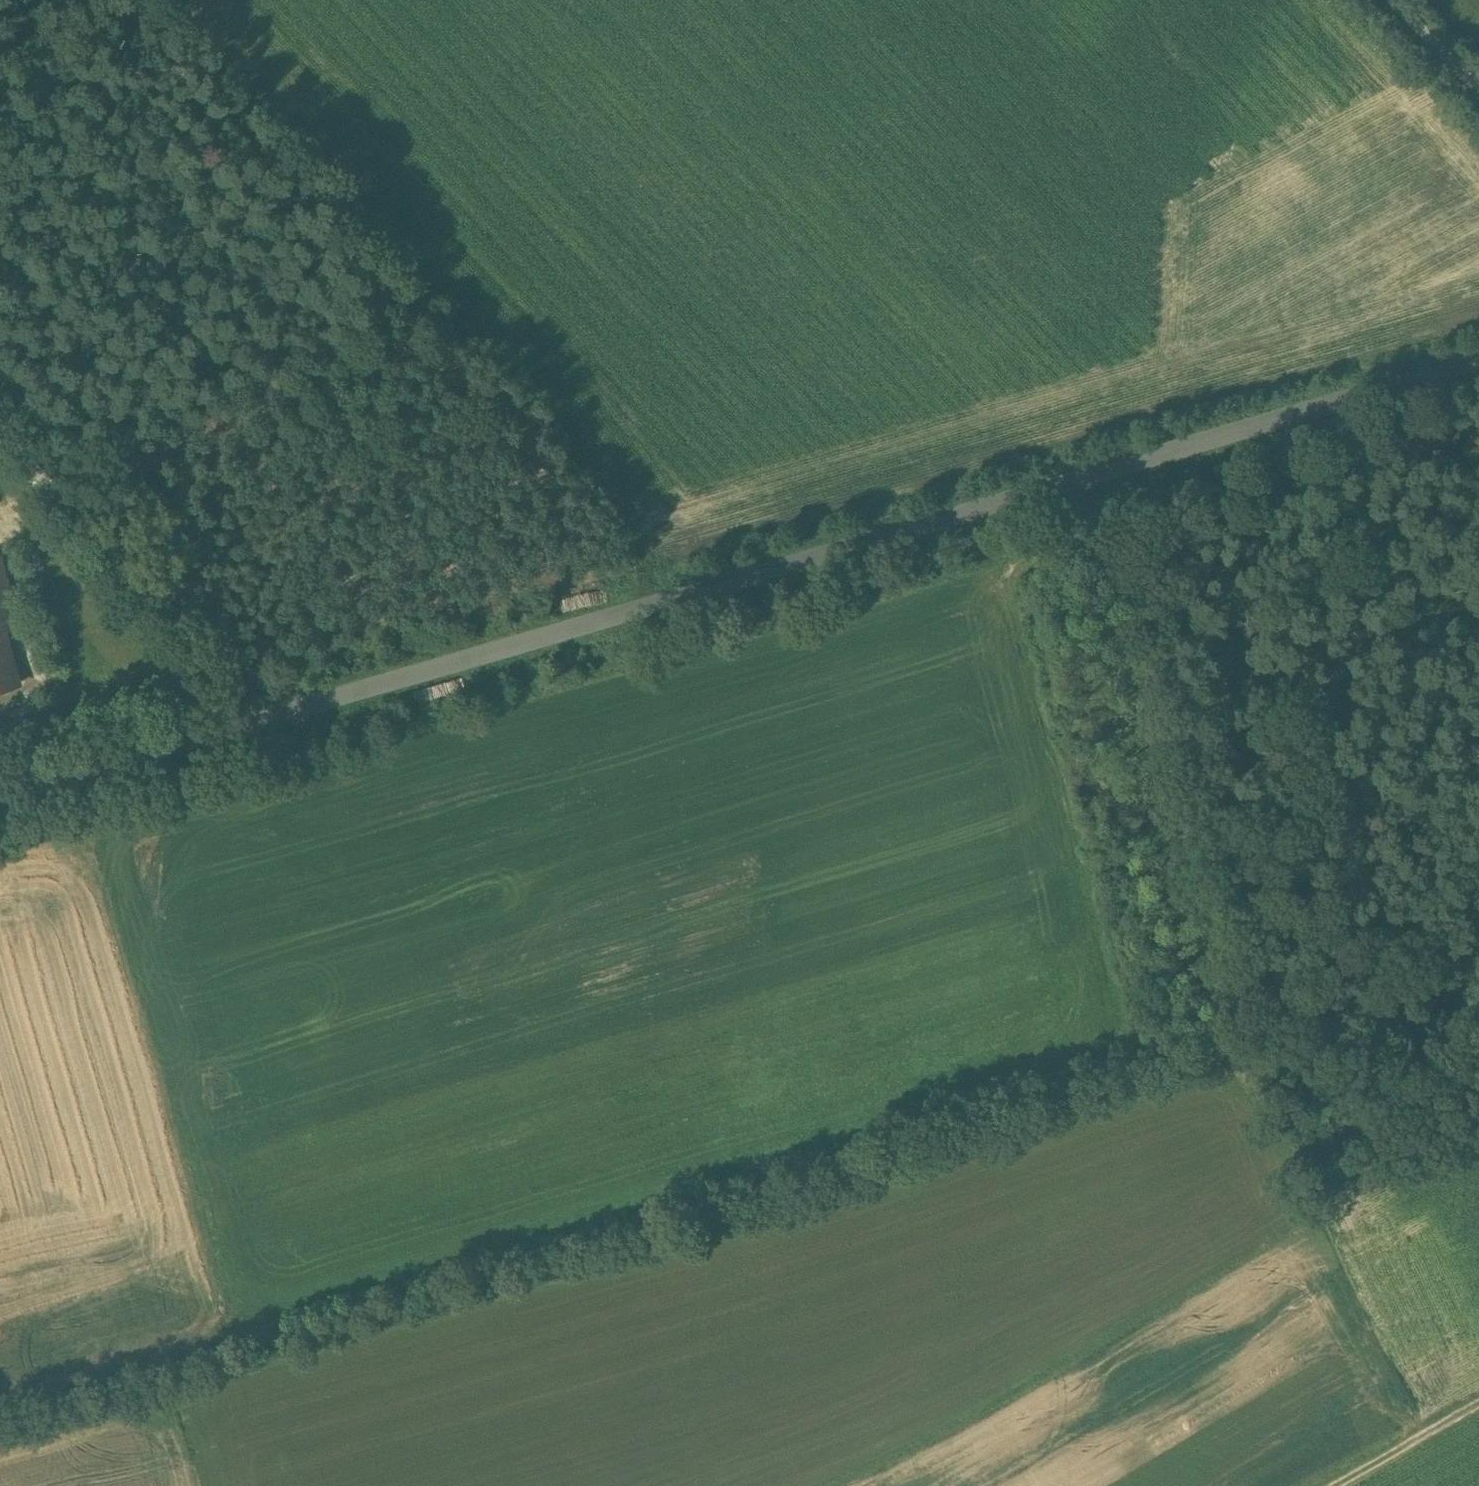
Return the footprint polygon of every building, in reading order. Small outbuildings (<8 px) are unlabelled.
[(0,554),(0,694),(31,685),(14,629),(30,625),(9,551),(0,554)]
